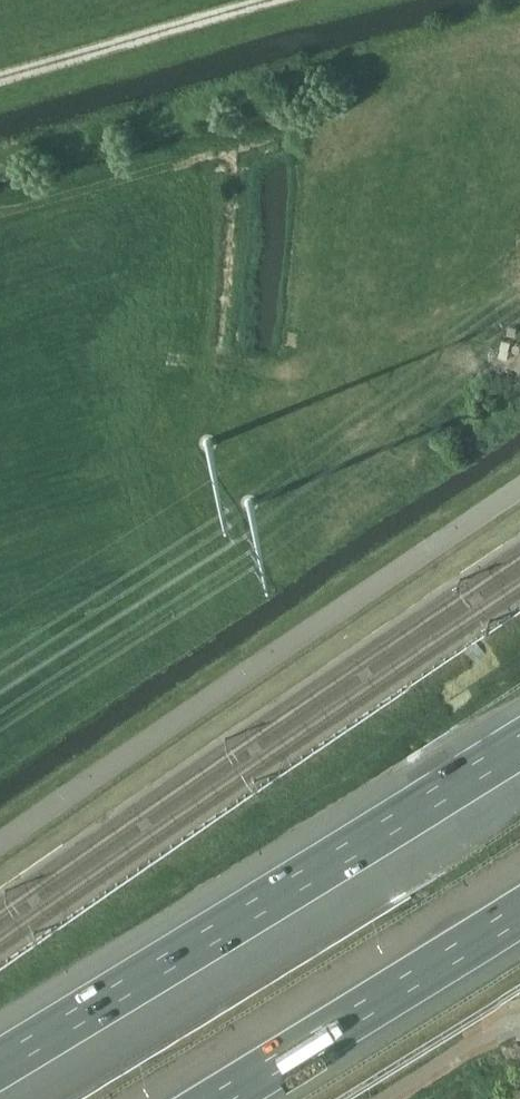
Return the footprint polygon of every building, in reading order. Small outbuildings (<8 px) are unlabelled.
[(200,442),(200,443),(200,445),(201,446),(202,448),(203,449),(204,450),(206,451),(207,451),(209,452),(211,451),(212,451),(214,450),(215,449),(216,448),(217,446),(218,444),(218,443),(218,441),(217,439),(216,438),(215,436),(214,435),(212,434),(211,434),(209,434),(207,434),(206,434),(204,435),(203,436),(202,437),(201,438),(200,440),(200,442)] [(248,512),(250,512),(252,512),(253,511),(255,510),(256,509),(257,508),(258,506),(259,505),(259,503),(259,501),(258,499),(258,498),(256,496),(255,495),(253,494),(252,494),(250,494),(248,494),(246,494),(245,495),(244,496),(242,498),(242,499),(241,501),(241,503),(241,505),(242,506),(242,508),(244,509),(245,510),(246,511),(248,512)]
